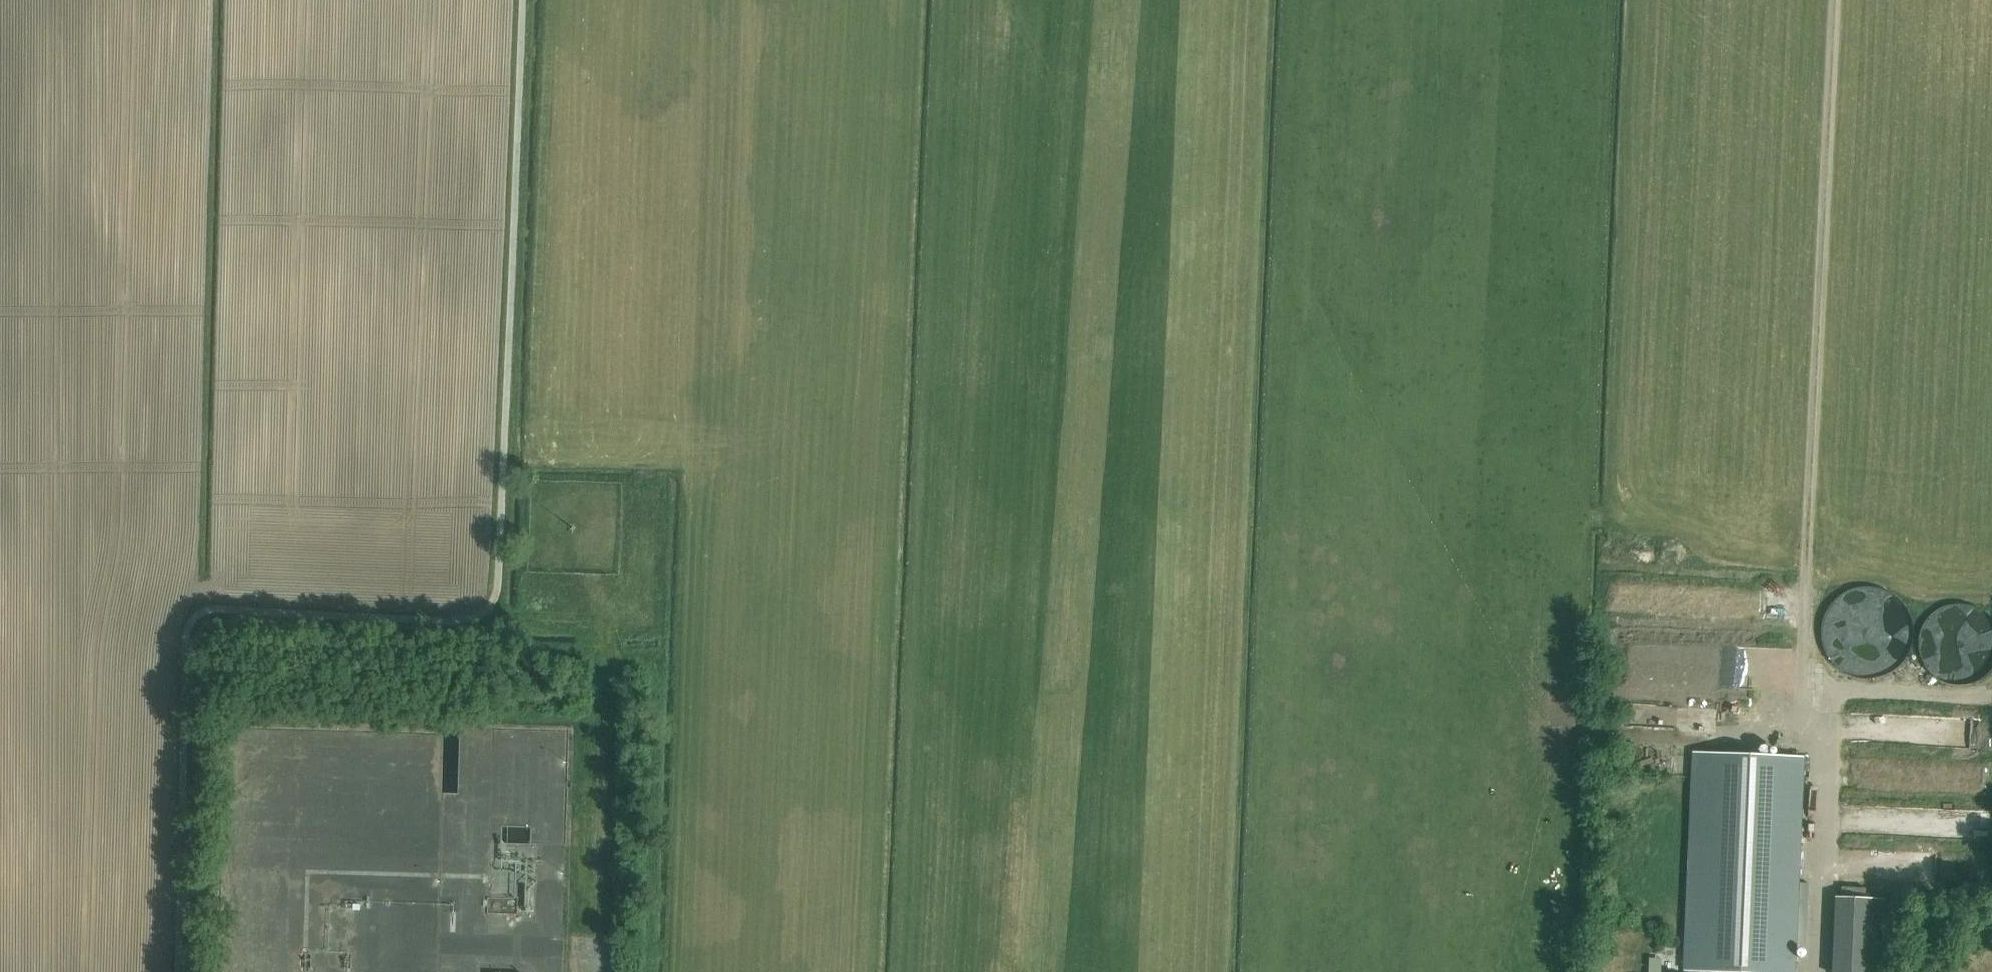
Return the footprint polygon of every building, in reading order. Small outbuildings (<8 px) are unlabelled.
[(1904,606),(1899,601),(1893,596),(1886,592),(1879,589),(1872,587),(1864,587),(1857,588),(1849,591),(1842,594),(1836,599),(1831,604),(1827,611),(1824,618),(1822,625),(1821,633),(1822,641),(1824,648),(1827,655),(1831,662),(1837,667),(1843,672),(1850,675),(1857,677),(1865,678),(1873,678),(1880,676),(1888,673),(1894,669),(1900,664),(1905,658),(1909,651),(1911,644),(1912,636),(1912,628),(1911,620),(1908,613),(1904,606)] [(1986,608),(1973,602),(1958,600),(1944,604),(1932,611),(1924,622),(1918,635),(1918,649),(1921,662),(1929,674),(1940,683),(1954,688),(1969,688),(1983,683),(1991,676),(1991,613),(1986,608)] [(1715,683),(1714,648),(1696,648),(1697,684),(1715,683)] [(1696,971),(1724,971),(1793,971),(1802,757),(1694,752),(1685,970),(1686,970),(1686,971),(1696,971)] [(1832,900),(1831,971),(1880,971),(1881,901),(1832,900)]
